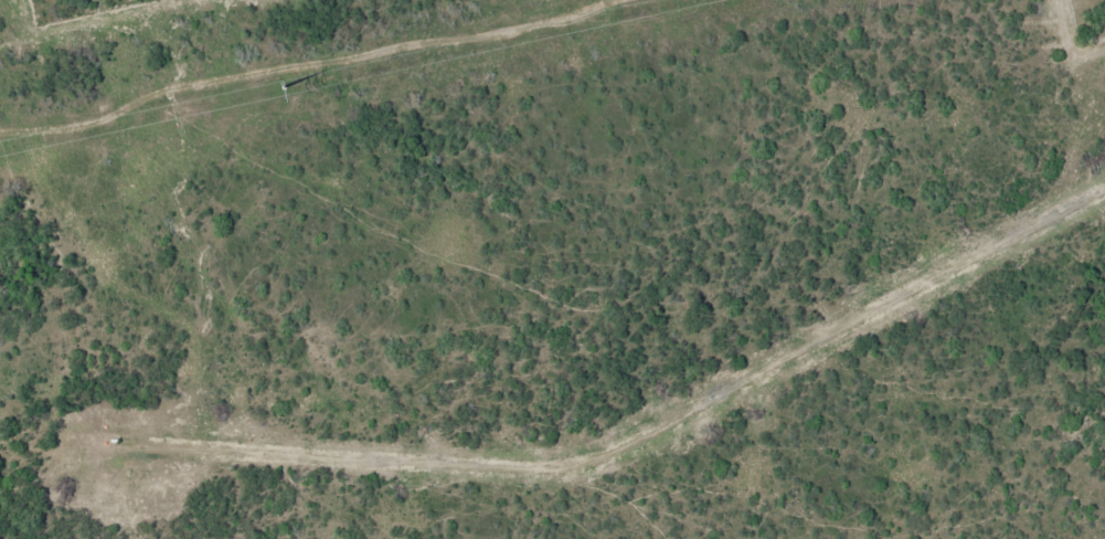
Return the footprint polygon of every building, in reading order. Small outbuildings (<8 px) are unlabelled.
[(1074,418),(1090,419),(1088,431),(1073,430),(1074,418)]
